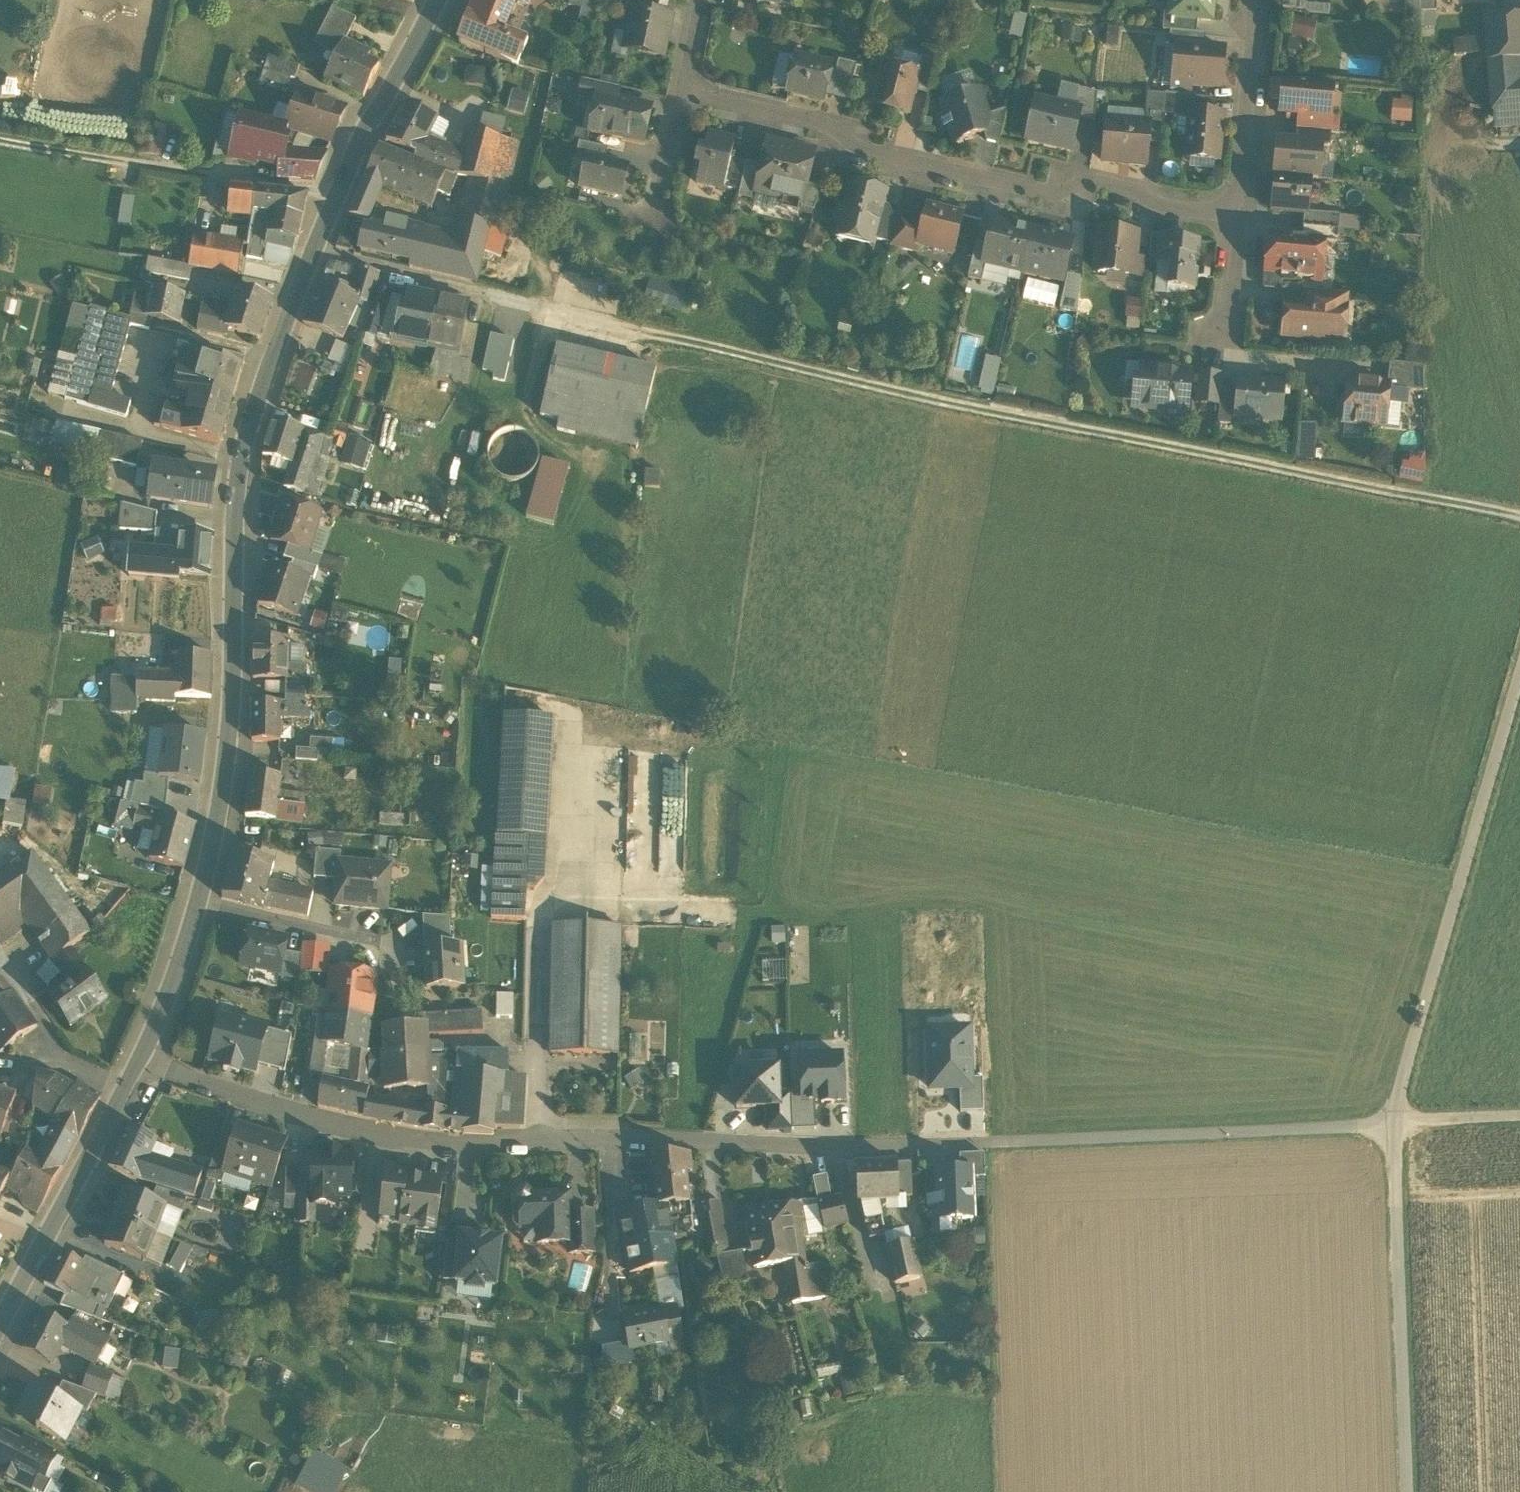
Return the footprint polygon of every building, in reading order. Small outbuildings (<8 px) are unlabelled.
[(517,66),(527,41),(503,30),(499,29),(501,23),(505,25),(515,1),(527,6),(529,0),(476,0),(469,17),(459,42),(460,43),(460,42),(485,52),(485,53),(517,66)] [(594,25),(600,0),(570,0),(569,7),(581,10),(579,22),(594,25)] [(649,14),(652,0),(627,0),(625,10),(633,12),(633,10),(649,14)] [(1211,20),(1213,0),(1170,0),(1169,15),(1169,16),(1197,19),(1211,20)] [(1280,8),(1295,10),(1296,0),(1281,0),(1280,8)] [(1295,10),(1302,10),(1307,14),(1328,16),(1329,6),(1305,4),(1301,0),(1296,0),(1295,10)] [(1418,12),(1418,0),(1404,0),(1405,13),(1418,12)] [(1418,12),(1435,12),(1435,0),(1418,0),(1418,12)] [(1504,16),(1504,18),(1519,17),(1519,0),(1504,0),(1504,16)] [(317,37),(341,48),(345,41),(356,19),(331,8),(317,37)] [(628,51),(662,58),(670,18),(649,14),(633,10),(633,12),(628,34),(625,50),(628,51)] [(1027,16),(1014,13),(1009,37),(1021,40),(1027,16)] [(1162,31),(1170,32),(1196,34),(1197,19),(1169,16),(1169,15),(1163,14),(1162,31)] [(1492,111),(1519,109),(1519,107),(1519,84),(1517,61),(1519,60),(1519,17),(1504,18),(1504,16),(1484,18),(1486,39),(1487,54),(1492,111)] [(1316,23),(1294,19),(1291,37),(1313,41),(1316,23)] [(1083,32),(1062,29),(1060,42),(1080,45),(1083,32)] [(1119,30),(1107,29),(1105,46),(1117,47),(1119,30)] [(625,50),(628,34),(615,32),(610,56),(626,59),(628,51),(625,50)] [(1205,35),(1196,34),(1170,32),(1168,46),(1168,47),(1175,48),(1176,46),(1204,49),(1205,35)] [(312,45),(335,60),(341,48),(317,37),(312,45)] [(1453,56),(1487,54),(1486,39),(1452,41),(1453,56)] [(326,78),(363,96),(378,65),(367,59),(370,54),(345,41),(341,48),(335,60),(326,78)] [(1168,47),(1168,46),(1165,46),(1161,88),(1171,89),(1174,66),(1175,48),(1168,47)] [(1191,86),(1220,88),(1221,70),(1222,70),(1224,50),(1204,49),(1176,46),(1175,48),(1174,66),(1190,86),(1191,86)] [(903,55),(899,70),(916,75),(920,59),(903,55)] [(772,88),(789,92),(796,60),(780,56),(772,88)] [(268,58),(264,70),(291,79),(299,81),(303,69),(268,58)] [(913,93),(927,96),(936,63),(920,59),(916,75),(918,75),(913,93)] [(830,68),(796,60),(789,92),(822,100),(823,94),(829,71),(830,68)] [(823,94),(846,100),(856,66),(838,62),(836,73),(829,71),(823,94)] [(1190,86),(1174,66),(1171,89),(1171,94),(1191,95),(1191,86),(1190,86)] [(485,68),(467,67),(466,84),(484,85),(485,68)] [(875,107),(907,116),(913,93),(918,75),(916,75),(899,70),(885,67),(875,107)] [(287,92),(291,79),(264,70),(260,83),(287,92)] [(938,82),(945,103),(976,94),(970,72),(938,82)] [(579,101),(601,105),(602,98),(617,101),(619,89),(583,81),(579,101)] [(1297,116),(1323,118),(1323,116),(1326,85),(1282,81),(1279,115),(1297,116)] [(1071,110),(1076,89),(1061,85),(1055,106),(1071,110)] [(1334,85),(1326,85),(1323,116),(1331,117),(1334,85)] [(1078,118),(1095,122),(1097,94),(1076,89),(1071,110),(1079,112),(1078,118)] [(507,111),(525,115),(530,94),(512,90),(507,111)] [(949,132),(953,144),(983,135),(985,134),(988,121),(987,117),(979,93),(976,94),(945,103),(941,105),(945,118),(938,120),(942,134),(949,132)] [(1146,93),(1145,112),(1150,113),(1164,114),(1165,95),(1146,93)] [(299,94),(285,127),(300,132),(314,137),(330,142),(344,109),(299,94)] [(1178,97),(1165,95),(1164,114),(1164,115),(1175,116),(1178,97)] [(1175,119),(1190,120),(1190,114),(1212,116),(1214,100),(1178,97),(1175,116),(1175,119)] [(1413,98),(1401,97),(1401,101),(1392,101),(1391,122),(1411,124),(1413,98)] [(595,134),(643,145),(651,108),(617,101),(602,98),(601,105),(595,134)] [(387,138),(417,153),(427,135),(436,118),(406,101),(386,138),(387,138)] [(1033,142),(1070,151),(1078,118),(1079,112),(1071,110),(1055,106),(1036,102),(1031,122),(1037,124),(1033,142)] [(1108,109),(1107,120),(1147,124),(1149,124),(1150,113),(1145,112),(1108,109)] [(1492,111),(1493,127),(1519,125),(1519,109),(1492,111)] [(986,142),(998,145),(1007,111),(987,117),(988,121),(985,134),(983,135),(986,142)] [(231,157),(242,117),(226,113),(216,152),(231,157)] [(477,133),(501,139),(506,119),(482,113),(477,133)] [(1147,143),(1161,145),(1164,115),(1164,114),(1150,113),(1149,124),(1147,143)] [(1214,161),(1218,162),(1222,117),(1212,116),(1190,114),(1190,120),(1188,140),(1186,159),(1190,159),(1214,161)] [(1296,130),(1330,133),(1331,117),(1323,116),(1323,118),(1297,116),(1296,130)] [(285,151),(287,143),(280,140),(285,127),(242,117),(231,157),(231,158),(254,164),(254,161),(280,167),(281,167),(285,151)] [(169,122),(145,118),(137,153),(163,158),(169,122)] [(436,118),(427,135),(431,138),(433,135),(439,138),(442,137),(447,126),(447,124),(436,118)] [(1190,120),(1175,119),(1173,130),(1181,140),(1188,140),(1190,120)] [(1103,162),(1145,166),(1147,143),(1149,124),(1147,124),(1107,120),(1103,162)] [(1037,124),(1031,122),(1027,140),(1033,142),(1037,124)] [(293,146),(300,132),(285,127),(280,140),(287,143),(293,146)] [(470,178),(489,183),(501,139),(477,133),(469,130),(463,156),(458,175),(470,178)] [(1321,147),(1320,149),(1328,150),(1330,133),(1296,130),(1294,144),(1295,145),(1321,147)] [(300,132),(293,146),(310,149),(314,137),(300,132)] [(429,142),(431,138),(427,135),(417,153),(413,160),(445,173),(453,175),(454,174),(457,175),(458,175),(463,156),(446,150),(429,142)] [(697,184),(723,190),(723,189),(730,159),(734,142),(708,136),(704,153),(698,151),(695,166),(700,168),(697,184)] [(489,183),(506,187),(518,143),(501,139),(489,183)] [(1294,144),(1277,142),(1274,176),(1311,180),(1318,180),(1320,149),(1321,147),(1295,145),(1294,144)] [(588,158),(605,162),(608,149),(579,143),(576,155),(588,158)] [(801,204),(803,204),(807,185),(814,154),(766,143),(761,166),(755,193),(756,193),(801,204)] [(381,188),(398,194),(404,178),(400,176),(408,158),(382,147),(378,145),(377,147),(363,180),(381,188)] [(1334,150),(1328,150),(1320,149),(1318,180),(1331,181),(1334,150)] [(277,179),(312,182),(324,154),(285,151),(281,167),(280,167),(277,179)] [(453,175),(445,173),(413,160),(408,158),(400,176),(404,178),(398,194),(431,208),(437,191),(449,196),(457,175),(454,174),(453,175)] [(581,189),(620,198),(627,167),(605,162),(588,158),(581,189)] [(723,189),(740,193),(747,163),(730,159),(723,189)] [(1214,161),(1190,159),(1189,169),(1213,171),(1214,161)] [(761,166),(747,163),(740,193),(738,198),(754,202),(756,193),(755,193),(761,166)] [(553,186),(543,174),(532,183),(541,195),(553,186)] [(1303,214),(1308,214),(1308,213),(1311,180),(1274,176),(1271,211),(1303,214)] [(458,222),(459,223),(459,222),(489,229),(495,230),(506,187),(489,183),(470,178),(463,201),(458,222)] [(363,180),(357,195),(375,202),(381,188),(363,180)] [(800,208),(813,212),(820,189),(807,185),(803,204),(801,204),(800,208)] [(853,239),(872,244),(873,240),(882,205),(885,195),(849,186),(844,205),(842,205),(838,207),(837,213),(839,216),(841,217),(837,231),(854,235),(853,239)] [(253,217),(254,212),(249,211),(253,190),(233,188),(230,215),(253,217)] [(1416,200),(1407,189),(1395,198),(1404,210),(1416,200)] [(254,212),(269,214),(302,218),(307,196),(253,190),(249,211),(254,212)] [(357,195),(349,215),(367,220),(375,202),(357,195)] [(135,199),(122,197),(117,225),(130,227),(135,199)] [(873,240),(890,245),(897,215),(899,209),(882,205),(873,240)] [(918,247),(952,255),(962,216),(927,207),(924,221),(917,247),(918,247)] [(251,232),(267,235),(269,214),(254,212),(253,217),(251,232)] [(1303,214),(1302,227),(1301,239),(1324,241),(1324,243),(1337,244),(1338,230),(1339,217),(1339,216),(1308,213),(1308,214),(1303,214)] [(269,214),(267,235),(297,242),(302,218),(269,214)] [(924,221),(897,215),(890,245),(889,248),(917,254),(918,247),(917,247),(924,221)] [(1359,218),(1339,217),(1338,230),(1358,232),(1359,218)] [(422,232),(423,227),(387,219),(386,223),(372,220),(370,228),(364,227),(359,249),(392,257),(411,262),(412,262),(422,232)] [(1020,274),(1021,274),(1032,231),(1013,227),(1014,223),(997,219),(990,246),(987,246),(983,265),(985,265),(1010,271),(1010,268),(1021,270),(1020,274)] [(475,282),(483,251),(489,229),(459,222),(459,223),(455,239),(446,275),(475,282)] [(219,240),(235,243),(237,229),(221,226),(219,240)] [(495,230),(489,229),(483,251),(500,256),(506,233),(495,230)] [(1106,272),(1133,274),(1135,258),(1137,234),(1101,230),(1098,262),(1096,265),(1095,269),(1098,273),(1103,274),(1106,272)] [(1071,240),(1032,231),(1021,274),(1061,283),(1071,240)] [(244,272),(260,275),(262,262),(265,247),(267,235),(251,232),(244,272)] [(431,272),(446,275),(455,239),(422,232),(412,262),(411,262),(409,267),(431,273),(431,272)] [(193,235),(186,266),(191,267),(237,275),(243,245),(235,243),(219,240),(193,235)] [(292,253),(297,242),(267,235),(265,247),(292,253)] [(1132,280),(1147,281),(1148,263),(1156,264),(1163,265),(1166,236),(1151,235),(1149,260),(1135,258),(1133,274),(1132,280)] [(1183,289),(1195,290),(1197,271),(1194,271),(1195,258),(1198,258),(1199,243),(1181,241),(1173,241),(1174,237),(1166,236),(1163,265),(1169,265),(1167,288),(1183,289)] [(1295,278),(1320,280),(1322,257),(1324,243),(1324,241),(1301,239),(1268,236),(1265,272),(1296,275),(1295,278)] [(969,270),(983,273),(985,265),(983,265),(987,246),(975,243),(969,270)] [(286,268),(292,253),(265,247),(262,262),(286,268)] [(1335,258),(1322,257),(1320,280),(1333,281),(1335,258)] [(145,269),(161,272),(163,261),(146,258),(145,269)] [(327,266),(347,271),(349,265),(330,260),(327,266)] [(188,280),(191,267),(186,266),(163,261),(161,272),(160,275),(188,280)] [(1182,296),(1183,289),(1167,288),(1169,265),(1163,265),(1156,264),(1154,294),(1182,296)] [(1010,271),(985,265),(981,282),(981,283),(1005,289),(1007,281),(1019,284),(1021,274),(1020,274),(1021,270),(1010,268),(1010,271)] [(379,273),(359,268),(356,274),(349,296),(359,301),(358,303),(370,305),(381,274),(379,273)] [(967,279),(981,282),(983,273),(969,270),(967,279)] [(68,287),(61,276),(49,283),(57,294),(68,287)] [(1060,310),(1077,314),(1080,280),(1067,277),(1060,310)] [(1264,288),(1282,290),(1283,279),(1265,277),(1264,288)] [(650,279),(643,300),(681,311),(687,290),(650,279)] [(128,324),(159,331),(165,302),(73,281),(61,333),(91,340),(96,316),(128,323),(128,324)] [(303,323),(342,340),(348,326),(358,303),(359,301),(349,296),(320,284),(303,323)] [(151,287),(148,300),(144,316),(144,317),(152,319),(178,325),(185,295),(151,287)] [(378,290),(375,299),(366,325),(377,330),(386,304),(384,303),(387,295),(378,290)] [(393,341),(427,348),(439,298),(404,291),(403,298),(394,339),(393,341)] [(234,305),(230,316),(226,328),(227,328),(258,339),(270,302),(238,292),(234,305)] [(1338,309),(1348,310),(1349,296),(1312,293),(1311,304),(1310,307),(1338,309)] [(394,339),(403,298),(392,295),(379,333),(394,339)] [(230,316),(234,305),(205,297),(202,309),(230,316)] [(469,304),(439,298),(427,348),(435,350),(459,354),(465,324),(469,304)] [(1142,301),(1126,300),(1125,320),(1141,321),(1142,301)] [(1284,336),(1335,341),(1338,309),(1310,307),(1311,304),(1287,302),(1284,336)] [(361,332),(370,305),(358,303),(348,326),(361,332)] [(78,351),(95,356),(105,319),(107,311),(90,307),(89,311),(83,334),(78,351)] [(225,336),(227,328),(226,328),(230,316),(202,309),(197,330),(225,336)] [(120,362),(130,325),(105,319),(95,356),(101,357),(120,362)] [(128,324),(122,347),(153,354),(159,331),(128,324)] [(477,327),(465,324),(459,354),(458,360),(471,362),(477,327)] [(91,340),(61,333),(55,356),(59,357),(93,365),(99,342),(91,340)] [(493,378),(503,381),(513,341),(491,336),(483,370),(494,373),(493,378)] [(1095,347),(1085,336),(1075,345),(1085,356),(1095,347)] [(326,359),(345,366),(352,348),(333,341),(326,359)] [(556,346),(545,395),(581,403),(644,418),(655,369),(556,346)] [(453,378),(454,378),(458,360),(459,354),(435,350),(430,374),(453,378)] [(196,387),(232,397),(241,367),(187,352),(176,387),(194,393),(196,387)] [(93,365),(59,357),(47,408),(85,417),(97,366),(93,365)] [(99,366),(117,372),(120,362),(101,357),(99,366)] [(993,394),(1001,361),(986,357),(978,390),(993,394)] [(453,381),(467,383),(471,362),(458,360),(454,378),(453,378),(453,381)] [(1408,391),(1423,393),(1423,367),(1389,363),(1387,386),(1389,386),(1388,390),(1408,391)] [(1140,380),(1142,365),(1126,364),(1124,381),(1135,382),(1138,380),(1140,380)] [(1170,415),(1185,416),(1189,374),(1158,371),(1158,367),(1142,365),(1140,380),(1138,380),(1135,382),(1134,395),(1136,397),(1148,398),(1147,410),(1170,412),(1170,415)] [(99,366),(92,391),(111,396),(117,372),(99,366)] [(1195,403),(1219,405),(1221,389),(1222,377),(1198,374),(1195,403)] [(1235,417),(1266,420),(1267,407),(1281,408),(1283,386),(1260,384),(1260,386),(1249,385),(1249,383),(1238,382),(1235,417)] [(1364,426),(1385,428),(1387,404),(1388,390),(1389,386),(1387,386),(1347,383),(1346,400),(1344,400),(1339,404),(1338,411),(1342,416),(1344,417),(1344,419),(1360,420),(1360,426),(1364,426)] [(194,393),(188,414),(183,433),(219,443),(232,397),(196,387),(194,393)] [(1233,390),(1221,389),(1219,405),(1217,424),(1230,425),(1233,390)] [(1406,406),(1408,391),(1388,390),(1387,404),(1401,405),(1406,406)] [(130,402),(111,396),(92,391),(88,406),(126,417),(130,402)] [(557,430),(574,434),(581,403),(545,395),(540,416),(559,420),(557,430)] [(644,418),(581,403),(574,434),(637,448),(644,418)] [(1399,429),(1401,405),(1387,404),(1385,428),(1399,429)] [(160,427),(183,433),(188,414),(166,408),(160,427)] [(288,463),(291,464),(303,430),(273,421),(262,455),(288,463)] [(1316,425),(1299,424),(1297,461),(1313,462),(1316,425)] [(90,456),(91,448),(95,432),(64,425),(59,449),(90,456)] [(1360,426),(1344,425),(1343,436),(1363,438),(1364,426),(1360,426)] [(517,479),(532,471),(539,457),(536,441),(525,429),(509,427),(494,434),(487,449),(489,465),(501,476),(517,479)] [(282,486),(304,494),(317,456),(324,437),(303,430),(291,464),(288,463),(282,486)] [(116,436),(95,432),(91,448),(112,453),(116,436)] [(142,443),(116,436),(112,453),(110,463),(121,465),(136,469),(142,443)] [(371,444),(348,436),(339,464),(363,471),(371,444)] [(334,441),(324,437),(317,456),(328,459),(334,441)] [(1425,476),(1425,454),(1410,454),(1409,464),(1402,462),(1399,480),(1422,485),(1425,476)] [(328,459),(317,456),(304,494),(317,498),(330,460),(328,459)] [(526,518),(553,526),(570,468),(543,460),(526,518)] [(149,498),(210,507),(214,478),(197,476),(198,470),(153,464),(152,472),(147,471),(145,489),(150,490),(149,498)] [(145,489),(147,471),(137,470),(134,488),(145,489)] [(287,545),(308,551),(316,527),(320,514),(282,501),(270,539),(287,545)] [(120,531),(155,533),(157,513),(123,504),(120,531)] [(329,532),(316,527),(308,551),(321,556),(329,532)] [(165,546),(178,547),(179,532),(166,531),(165,546)] [(210,534),(179,532),(178,547),(177,555),(176,572),(207,576),(210,534)] [(97,538),(81,545),(87,561),(104,555),(97,538)] [(159,545),(158,553),(177,555),(178,547),(165,546),(159,545)] [(283,557),(293,560),(317,568),(321,556),(308,551),(287,545),(283,557)] [(175,578),(176,572),(177,555),(158,553),(130,551),(128,574),(175,578)] [(342,563),(321,556),(317,568),(339,575),(342,563)] [(313,580),(317,568),(293,560),(289,571),(308,577),(308,578),(313,580)] [(257,603),(293,615),(300,592),(303,593),(308,578),(308,577),(289,571),(270,565),(257,603)] [(300,592),(293,615),(295,616),(303,593),(300,592)] [(100,621),(114,622),(115,608),(101,607),(100,621)] [(328,615),(315,612),(310,628),(323,632),(328,615)] [(285,679),(287,679),(287,665),(288,645),(288,639),(253,639),(253,678),(285,679)] [(302,645),(288,645),(287,665),(302,665),(302,645)] [(136,700),(162,701),(174,702),(175,697),(210,698),(212,655),(162,653),(161,674),(137,673),(136,680),(136,700)] [(402,662),(389,661),(386,686),(400,687),(402,662)] [(285,696),(305,697),(305,679),(306,665),(302,665),(287,665),(287,679),(285,679),(285,682),(285,696)] [(112,713),(136,714),(136,700),(136,680),(114,678),(112,713)] [(316,679),(305,679),(305,697),(315,698),(316,679)] [(285,696),(285,682),(265,682),(265,694),(285,696)] [(399,704),(400,687),(386,686),(383,686),(382,702),(399,704)] [(285,696),(284,704),(296,704),(303,704),(305,704),(305,697),(285,696)] [(278,740),(278,719),(278,704),(253,703),(252,739),(278,740)] [(296,711),(296,704),(284,704),(278,704),(278,719),(300,719),(301,714),(296,714),(296,711)] [(503,716),(497,836),(546,839),(547,839),(553,719),(503,716)] [(149,729),(144,774),(158,776),(164,730),(149,729)] [(202,763),(205,735),(164,730),(158,776),(158,778),(169,779),(192,782),(194,761),(202,763)] [(316,737),(315,749),(329,750),(342,751),(343,739),(316,737)] [(328,763),(329,750),(315,749),(302,749),(301,761),(328,763)] [(202,763),(194,761),(192,782),(200,783),(202,763)] [(15,771),(0,769),(0,802),(6,803),(7,799),(10,800),(15,771)] [(246,818),(275,822),(277,805),(279,791),(281,776),(252,773),(246,818)] [(158,778),(158,776),(144,774),(143,784),(135,783),(134,785),(130,804),(139,806),(165,812),(169,779),(158,778)] [(130,804),(134,785),(127,783),(122,803),(130,804)] [(36,789),(34,803),(48,805),(50,791),(36,789)] [(304,795),(279,791),(277,805),(302,808),(304,795)] [(2,827),(20,830),(25,802),(10,800),(7,799),(6,803),(2,827)] [(114,825),(132,830),(133,826),(137,811),(139,806),(130,804),(122,803),(120,802),(114,825)] [(275,822),(300,825),(302,808),(277,805),(275,822)] [(143,828),(156,832),(160,817),(137,811),(133,826),(143,828)] [(403,816),(379,815),(379,827),(403,828),(403,816)] [(149,859),(183,868),(194,826),(160,817),(156,832),(151,853),(149,859)] [(156,832),(143,828),(137,850),(151,853),(156,832)] [(342,848),(343,834),(325,833),(307,835),(309,849),(324,847),(342,848)] [(544,880),(546,839),(497,836),(496,857),(495,857),(494,868),(492,888),(491,911),(491,919),(524,921),(526,890),(534,891),(544,880)] [(313,878),(337,880),(339,862),(340,862),(341,853),(316,850),(313,878)] [(55,960),(70,949),(83,940),(91,934),(33,853),(0,876),(0,921),(17,908),(27,922),(55,960)] [(221,897),(262,908),(268,884),(274,864),(233,854),(233,856),(232,859),(222,895),(221,897)] [(478,857),(464,856),(463,869),(478,870),(478,857)] [(335,905),(385,910),(387,885),(381,885),(383,866),(340,862),(339,862),(337,880),(335,905)] [(492,888),(494,868),(483,867),(482,888),(492,888)] [(262,908),(307,918),(313,894),(268,884),(262,908)] [(480,911),(491,911),(492,888),(482,888),(480,911)] [(24,929),(27,922),(17,908),(0,921),(0,946),(24,929)] [(424,916),(426,946),(450,945),(449,917),(424,916)] [(111,931),(102,917),(91,924),(101,938),(111,931)] [(552,1054),(617,1055),(619,927),(554,926),(552,1054)] [(785,927),(771,928),(771,944),(786,944),(785,927)] [(279,973),(280,973),(284,952),(287,940),(248,931),(240,965),(279,973)] [(426,946),(428,984),(457,983),(456,966),(463,966),(462,944),(450,945),(426,946)] [(303,947),(302,956),(301,970),(325,973),(327,949),(303,947)] [(48,995),(70,1026),(106,999),(70,949),(55,960),(69,979),(48,995)] [(300,980),(301,970),(302,956),(284,952),(280,973),(279,973),(279,977),(300,980)] [(330,971),(325,1012),(370,1018),(374,1019),(378,972),(330,971)] [(12,994),(14,994),(3,980),(2,981),(0,982),(0,1002),(12,994)] [(495,1017),(512,1018),(513,994),(496,993),(495,1017)] [(35,1025),(12,994),(0,1002),(0,1051),(35,1025)] [(365,1052),(370,1018),(325,1012),(321,1041),(321,1043),(331,1045),(349,1049),(365,1052)] [(449,1029),(449,1033),(484,1031),(484,1012),(449,1014),(449,1023),(449,1029)] [(449,1023),(449,1014),(426,1015),(426,1025),(427,1032),(449,1033),(449,1029),(449,1023)] [(240,1068),(255,1072),(257,1064),(266,1029),(221,1017),(210,1060),(224,1064),(223,1069),(238,1073),(240,1068)] [(381,1028),(383,1054),(383,1055),(428,1051),(427,1043),(427,1032),(426,1025),(381,1028)] [(291,1035),(266,1029),(257,1064),(284,1071),(291,1035)] [(929,1034),(930,1090),(959,1089),(970,1089),(970,1079),(968,1030),(943,1031),(943,1034),(929,1034)] [(321,1081),(326,1081),(331,1045),(321,1043),(321,1041),(314,1041),(309,1076),(322,1078),(321,1081)] [(326,1081),(347,1085),(349,1049),(331,1045),(326,1081)] [(347,1085),(367,1089),(368,1074),(369,1068),(370,1053),(365,1052),(349,1049),(347,1085)] [(384,1089),(427,1087),(430,1086),(429,1056),(429,1051),(428,1051),(383,1055),(383,1054),(371,1053),(369,1068),(369,1074),(383,1074),(384,1089)] [(445,1056),(429,1056),(430,1086),(427,1087),(427,1104),(449,1103),(447,1075),(455,1074),(457,1051),(444,1051),(445,1056)] [(458,1051),(456,1071),(498,1075),(508,1076),(508,1052),(458,1051)] [(802,1094),(802,1101),(814,1101),(821,1101),(821,1104),(833,1104),(833,1101),(842,1100),(841,1056),(801,1057),(802,1094)] [(736,1108),(767,1107),(778,1107),(778,1094),(777,1069),(766,1069),(766,1065),(746,1066),(746,1070),(735,1070),(736,1108)] [(646,1080),(639,1070),(624,1080),(631,1090),(646,1080)] [(494,1135),(494,1129),(498,1075),(456,1071),(456,1074),(455,1074),(454,1092),(466,1093),(464,1115),(463,1132),(494,1135)] [(32,1104),(53,1118),(74,1088),(55,1076),(37,1072),(32,1104)] [(508,1076),(498,1075),(494,1129),(521,1129),(522,1117),(524,1077),(508,1076)] [(982,1079),(970,1079),(970,1089),(959,1089),(960,1113),(983,1112),(982,1079)] [(318,1107),(363,1117),(365,1102),(367,1089),(347,1085),(326,1081),(321,1081),(318,1107)] [(77,1084),(74,1088),(53,1118),(50,1123),(53,1126),(75,1141),(99,1096),(77,1084)] [(0,1088),(0,1133),(15,1093),(0,1088)] [(778,1107),(767,1107),(767,1131),(791,1130),(790,1094),(778,1094),(778,1107)] [(802,1094),(790,1094),(791,1130),(815,1129),(814,1101),(802,1101),(802,1094)] [(363,1117),(380,1120),(383,1105),(366,1102),(363,1117)] [(380,1120),(392,1123),(394,1110),(396,1108),(383,1105),(380,1120)] [(464,1115),(396,1108),(394,1110),(392,1123),(412,1127),(463,1132),(464,1115)] [(48,1162),(60,1169),(75,1141),(53,1126),(43,1143),(28,1135),(25,1149),(48,1162)] [(251,1183),(269,1188),(284,1141),(237,1126),(228,1154),(225,1166),(226,1166),(253,1175),(251,1183)] [(108,1164),(140,1178),(148,1160),(152,1149),(156,1141),(125,1127),(108,1164)] [(25,1149),(14,1173),(9,1182),(22,1190),(42,1202),(60,1169),(48,1162),(25,1149)] [(152,1149),(148,1160),(167,1167),(169,1162),(171,1155),(152,1149)] [(219,1183),(222,1184),(225,1174),(226,1166),(225,1166),(228,1154),(215,1150),(206,1179),(219,1183)] [(313,1204),(333,1205),(333,1197),(349,1197),(349,1193),(349,1176),(351,1176),(352,1157),(352,1156),(339,1156),(339,1152),(326,1151),(326,1155),(313,1155),(313,1187),(312,1204),(313,1204)] [(651,1154),(653,1166),(664,1165),(664,1154),(651,1154)] [(653,1166),(656,1196),(660,1195),(661,1206),(666,1205),(689,1203),(686,1173),(692,1172),(690,1154),(664,1154),(664,1165),(653,1166)] [(971,1170),(971,1178),(983,1178),(985,1178),(984,1154),(959,1155),(959,1171),(971,1170)] [(349,1193),(362,1195),(366,1159),(352,1157),(351,1176),(349,1176),(349,1193)] [(160,1186),(167,1167),(148,1160),(140,1178),(160,1186)] [(160,1186),(193,1196),(201,1172),(191,1168),(192,1164),(187,1163),(186,1167),(169,1162),(167,1167),(160,1186)] [(895,1163),(897,1197),(905,1196),(911,1196),(912,1196),(910,1162),(909,1163),(895,1163)] [(883,1236),(879,1219),(877,1210),(881,1210),(886,1204),(888,1202),(897,1202),(897,1197),(895,1163),(854,1166),(858,1203),(860,1216),(860,1220),(861,1220),(862,1220),(867,1239),(883,1236)] [(284,1196),(300,1196),(301,1187),(301,1164),(286,1164),(284,1196)] [(226,1166),(225,1174),(251,1183),(253,1175),(226,1166)] [(399,1225),(436,1230),(442,1182),(407,1178),(408,1172),(385,1169),(379,1217),(400,1220),(399,1225)] [(952,1219),(956,1223),(959,1219),(973,1218),(972,1199),(971,1178),(971,1170),(959,1171),(937,1172),(938,1196),(929,1196),(930,1208),(938,1208),(939,1220),(952,1219)] [(0,1173),(0,1195),(5,1185),(7,1180),(9,1176),(0,1173)] [(248,1193),(251,1183),(225,1174),(222,1184),(248,1193)] [(984,1199),(983,1178),(971,1178),(972,1199),(984,1199)] [(5,1185),(18,1196),(22,1190),(9,1182),(7,1180),(5,1185)] [(814,1183),(819,1203),(833,1199),(828,1180),(814,1183)] [(300,1223),(313,1223),(313,1204),(312,1204),(313,1187),(301,1187),(300,1196),(300,1211),(300,1223)] [(18,1198),(37,1213),(42,1202),(22,1190),(18,1196),(18,1198)] [(126,1190),(115,1217),(154,1233),(165,1206),(160,1204),(126,1190)] [(160,1204),(165,1206),(154,1233),(171,1240),(181,1213),(188,1197),(165,1190),(160,1204)] [(570,1214),(570,1207),(562,1207),(556,1203),(556,1194),(530,1195),(525,1191),(520,1191),(515,1195),(516,1201),(520,1206),(520,1209),(512,1209),(512,1226),(516,1229),(523,1229),(537,1229),(537,1243),(569,1242),(571,1242),(570,1214)] [(569,1194),(556,1194),(556,1203),(562,1207),(570,1207),(569,1194)] [(300,1196),(284,1196),(284,1210),(300,1211),(300,1196)] [(906,1211),(905,1196),(897,1197),(897,1202),(888,1202),(886,1204),(886,1211),(906,1211)] [(833,1199),(819,1203),(825,1229),(846,1224),(840,1197),(833,1199)] [(709,1213),(709,1221),(722,1219),(719,1201),(707,1202),(709,1213)] [(690,1203),(689,1203),(666,1205),(671,1240),(687,1237),(691,1229),(690,1218),(692,1218),(690,1203)] [(813,1234),(825,1229),(819,1203),(796,1204),(803,1237),(813,1234)] [(796,1204),(767,1208),(771,1237),(772,1243),(800,1238),(803,1237),(796,1204)] [(619,1213),(624,1244),(657,1237),(658,1242),(671,1240),(666,1205),(661,1206),(657,1207),(619,1213)] [(743,1211),(749,1243),(771,1237),(767,1208),(743,1211)] [(569,1242),(570,1253),(593,1252),(592,1213),(570,1214),(571,1242),(569,1242)] [(104,1242),(144,1258),(154,1233),(115,1217),(104,1242)] [(726,1244),(722,1219),(709,1221),(711,1229),(714,1246),(726,1244)] [(523,1243),(537,1243),(537,1229),(523,1229),(523,1243)] [(883,1236),(886,1247),(912,1242),(910,1230),(883,1236)] [(985,1246),(984,1230),(974,1230),(974,1234),(971,1234),(971,1247),(985,1246)] [(171,1240),(154,1233),(144,1258),(160,1265),(171,1240)] [(500,1241),(460,1236),(459,1244),(455,1280),(455,1282),(495,1287),(500,1241)] [(674,1265),(671,1240),(658,1242),(657,1237),(624,1244),(629,1273),(651,1269),(674,1265)] [(772,1243),(771,1237),(749,1243),(754,1270),(784,1265),(785,1271),(805,1267),(800,1238),(772,1243)] [(920,1279),(915,1257),(912,1242),(886,1247),(889,1263),(894,1285),(920,1279)] [(459,1244),(446,1243),(442,1278),(455,1280),(459,1244)] [(170,1267),(180,1272),(193,1249),(180,1244),(170,1267)] [(717,1256),(724,1284),(747,1281),(742,1251),(717,1256)] [(66,1296),(70,1290),(83,1264),(82,1263),(61,1252),(44,1284),(64,1295),(66,1296)] [(85,1257),(82,1263),(83,1264),(70,1290),(106,1309),(124,1275),(85,1257)] [(651,1269),(654,1284),(677,1279),(674,1265),(651,1269)] [(785,1271),(788,1286),(802,1283),(805,1302),(811,1301),(825,1298),(819,1265),(805,1267),(785,1271)] [(654,1284),(658,1301),(680,1296),(677,1279),(654,1284)] [(789,1304),(805,1302),(802,1283),(788,1286),(786,1286),(789,1304)] [(90,1316),(101,1320),(106,1309),(70,1290),(66,1296),(64,1295),(60,1305),(90,1316)] [(663,1311),(663,1314),(677,1311),(683,1310),(680,1296),(658,1301),(660,1312),(663,1311)] [(630,1317),(636,1347),(658,1343),(668,1341),(669,1341),(663,1314),(663,1311),(660,1312),(630,1317)] [(663,1314),(669,1341),(681,1338),(677,1311),(663,1314)] [(218,1312),(197,1313),(198,1326),(218,1325),(218,1312)] [(53,1358),(60,1346),(68,1331),(66,1329),(38,1315),(20,1348),(49,1364),(53,1358)] [(90,1316),(82,1330),(106,1343),(116,1326),(101,1320),(90,1316)] [(69,1323),(66,1329),(68,1331),(60,1346),(68,1350),(94,1365),(96,1360),(105,1345),(106,1343),(82,1330),(69,1323)] [(398,1330),(378,1327),(376,1342),(395,1345),(398,1330)] [(684,1355),(681,1338),(669,1341),(668,1341),(671,1357),(684,1355)] [(623,1350),(626,1366),(639,1364),(661,1359),(658,1343),(636,1347),(623,1350)] [(117,1352),(105,1345),(96,1360),(108,1367),(117,1352)] [(60,1346),(53,1358),(61,1363),(68,1350),(60,1346)] [(245,1357),(226,1352),(222,1365),(241,1371),(245,1357)] [(879,1374),(873,1356),(849,1363),(852,1372),(865,1367),(869,1377),(879,1374)] [(589,1375),(589,1359),(574,1358),(573,1374),(589,1375)] [(82,1389),(105,1398),(113,1376),(113,1375),(91,1367),(82,1389)] [(854,1375),(839,1379),(844,1396),(859,1392),(854,1375)] [(127,1382),(113,1376),(105,1398),(119,1403),(127,1382)] [(81,1410),(87,1413),(96,1395),(62,1382),(56,1395),(82,1409),(81,1410)] [(36,1428),(59,1440),(68,1424),(73,1426),(81,1410),(82,1409),(56,1395),(35,1385),(32,1391),(28,1389),(17,1410),(39,1422),(36,1428)] [(13,1416),(36,1428),(39,1422),(17,1410),(13,1416)] [(73,1426),(65,1443),(76,1448),(92,1416),(87,1413),(81,1410),(73,1426)] [(68,1424),(59,1440),(65,1443),(73,1426),(68,1424)] [(21,1447),(53,1464),(57,1456),(58,1453),(26,1436),(21,1447)] [(37,1491),(47,1491),(52,1482),(45,1478),(53,1464),(21,1447),(3,1438),(0,1444),(0,1474),(30,1490),(31,1489),(37,1491)] [(313,1450),(294,1485),(307,1491),(338,1491),(350,1470),(313,1450)] [(63,1461),(57,1456),(53,1464),(45,1478),(52,1482),(57,1485),(65,1470),(60,1467),(63,1461)] [(103,1476),(97,1486),(109,1491),(117,1491),(121,1485),(103,1476)]
